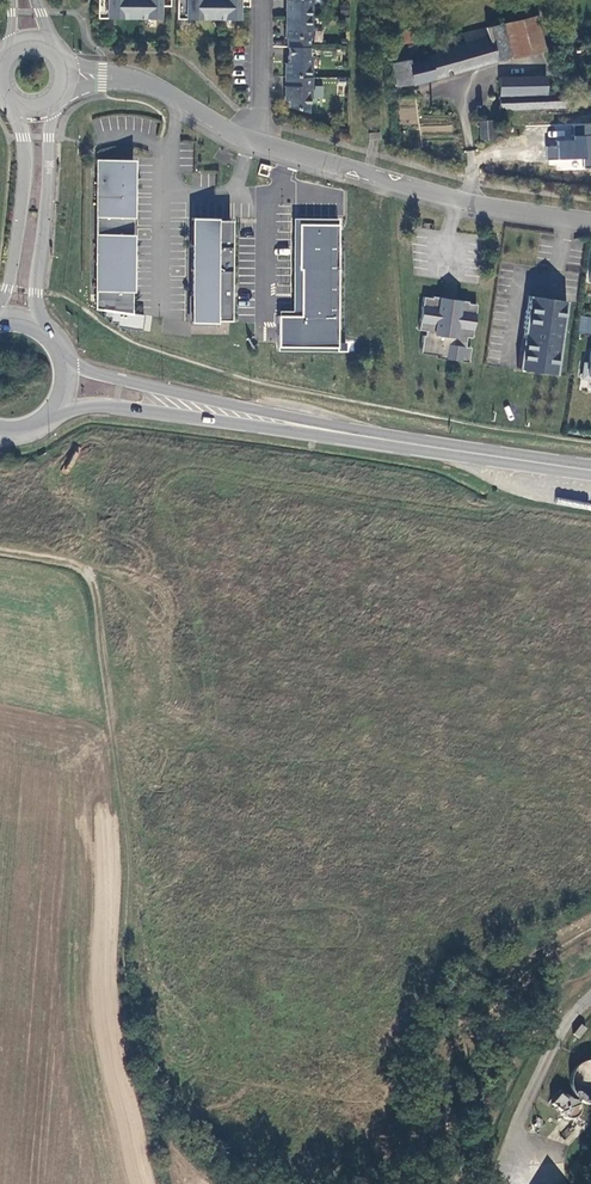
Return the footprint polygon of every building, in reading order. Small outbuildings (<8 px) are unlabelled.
[(160,19),(160,6),(166,6),(169,6),(169,0),(97,0),(97,19),(160,19)] [(239,20),(239,7),(248,7),(248,0),(176,0),(176,19),(239,20)] [(284,7),(288,7),(288,17),(312,18),(312,0),(284,0),(284,7)] [(544,51),(535,16),(503,24),(511,58),(513,58),(544,51)] [(312,18),(288,17),(288,24),(288,28),(284,28),(284,38),(288,39),(288,47),(308,48),(309,39),(311,39),(312,18)] [(462,33),(464,42),(435,50),(436,54),(425,57),(425,58),(408,63),(407,60),(392,64),(398,87),(511,58),(503,24),(462,33)] [(413,40),(411,31),(396,35),(398,43),(413,40)] [(288,67),(284,67),(284,77),(286,77),(311,78),(311,57),(308,56),(308,48),(288,47),(288,67)] [(311,78),(286,77),(286,86),(284,86),(284,96),(287,97),(287,107),(308,113),(308,98),(311,98),(311,78)] [(499,97),(546,95),(546,77),(499,78),(499,97)] [(505,110),(565,107),(564,95),(546,95),(499,97),(499,110),(505,110)] [(506,137),(566,134),(565,107),(505,110),(506,137)] [(491,139),(490,120),(479,121),(480,140),(491,139)] [(135,159),(99,159),(98,307),(133,312),(135,159)] [(204,171),(205,185),(215,185),(214,170),(204,171)] [(196,218),(195,322),(219,322),(219,320),(234,321),(235,220),(220,220),(220,218),(196,218)] [(319,219),(294,219),(294,317),(277,317),(277,352),(340,352),(340,219),(319,219)] [(527,296),(517,369),(555,374),(566,301),(527,296)] [(438,358),(468,363),(470,348),(464,347),(466,337),(471,338),(476,305),(467,304),(467,302),(455,300),(455,303),(443,301),(444,299),(432,297),(431,299),(423,297),(418,330),(425,331),(424,336),(422,336),(420,353),(438,356),(438,358)] [(580,316),(579,333),(590,334),(590,317),(580,316)] [(590,352),(588,364),(583,363),(581,378),(590,379),(590,352)] [(561,1102),(570,1109),(570,1108),(570,1104),(572,1101),(575,1099),(576,1098),(569,1092),(561,1102)]
